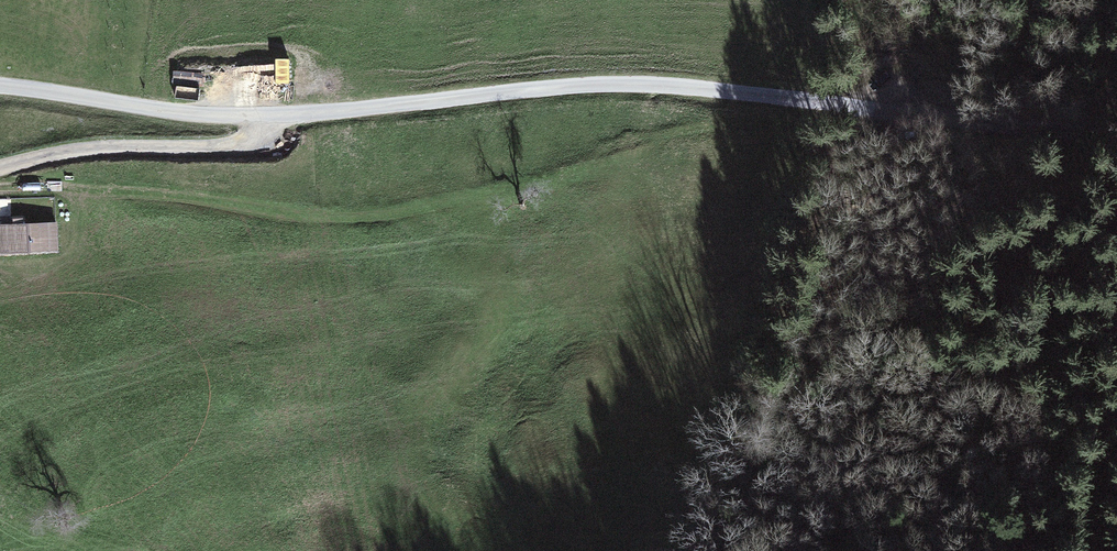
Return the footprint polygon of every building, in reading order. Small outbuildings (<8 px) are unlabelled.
[(0,228),(0,261),(54,259),(53,227),(0,228)]
